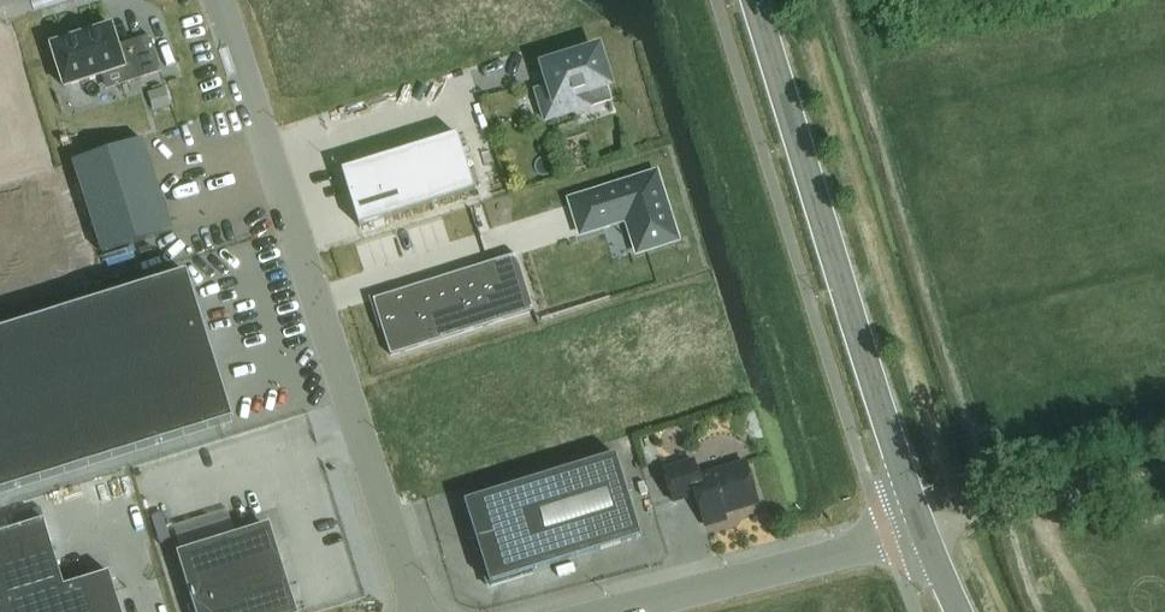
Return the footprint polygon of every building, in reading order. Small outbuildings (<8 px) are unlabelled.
[(119,51),(112,29),(113,29),(112,26),(51,46),(65,88),(126,69),(125,66),(136,62),(141,79),(162,73),(150,36),(129,43),(131,47),(119,51)] [(551,86),(536,91),(546,121),(576,112),(571,96),(587,92),(609,84),(598,50),(568,59),(568,58),(557,61),(557,63),(545,66),(551,86)] [(166,88),(149,93),(154,112),(171,107),(166,88)] [(360,226),(476,190),(458,135),(342,171),(360,226)] [(143,137),(74,159),(103,251),(172,229),(143,137)] [(656,176),(571,201),(581,234),(627,220),(637,254),(647,251),(676,243),(678,242),(658,175),(656,176)] [(517,256),(374,299),(391,356),(534,313),(517,256)] [(0,334),(0,495),(233,422),(187,275),(0,334)] [(489,587),(535,573),(534,571),(641,537),(616,455),(465,502),(477,540),(475,541),(489,587)] [(700,478),(696,465),(695,462),(664,472),(665,475),(673,502),(696,495),(705,525),(727,518),(725,513),(759,503),(747,464),(746,464),(725,470),(722,469),(709,473),(708,476),(705,477),(700,478)] [(46,526),(45,521),(0,535),(0,611),(122,611),(110,573),(65,587),(46,526)] [(265,526),(177,553),(196,611),(298,611),(280,556),(275,558),(265,526)]
